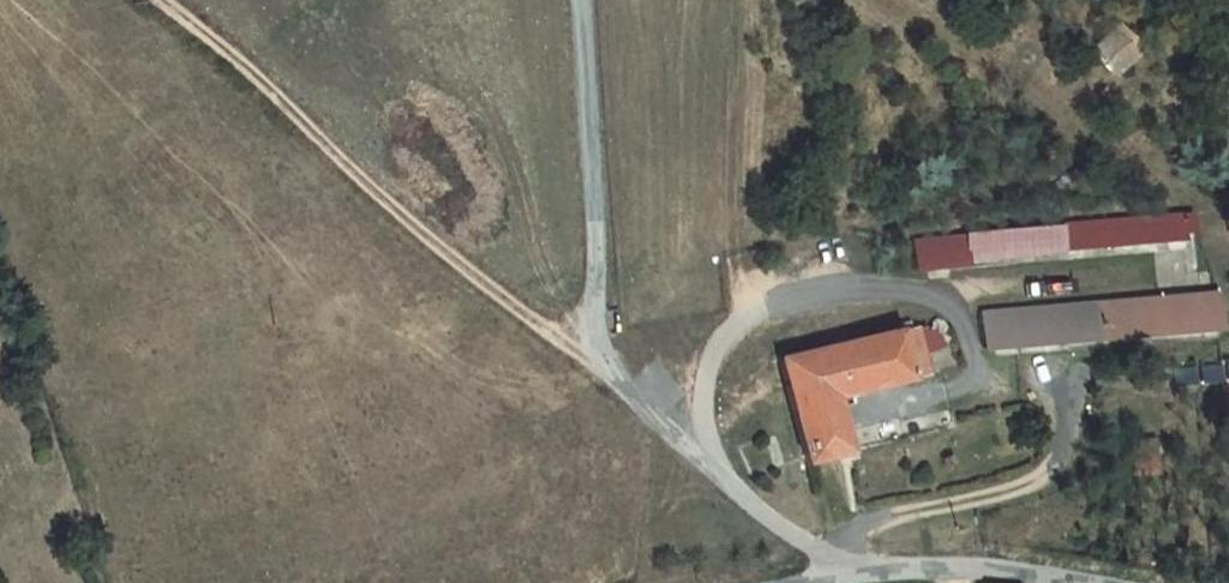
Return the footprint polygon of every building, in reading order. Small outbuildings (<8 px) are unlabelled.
[(1117,30),(1092,50),(1113,69),(1135,47),(1117,30)] [(915,240),(917,264),(1184,240),(1184,232),(1195,231),(1194,216),(915,240)] [(1216,294),(983,314),(985,349),(1219,329),(1216,294)] [(781,361),(805,463),(846,452),(832,397),(926,375),(921,354),(945,345),(944,342),(948,338),(931,326),(928,331),(926,326),(911,330),(910,322),(898,325),(900,332),(781,361)] [(1200,369),(1201,382),(1222,380),(1221,367),(1200,369)] [(1174,371),(1175,384),(1195,382),(1194,370),(1174,371)]
